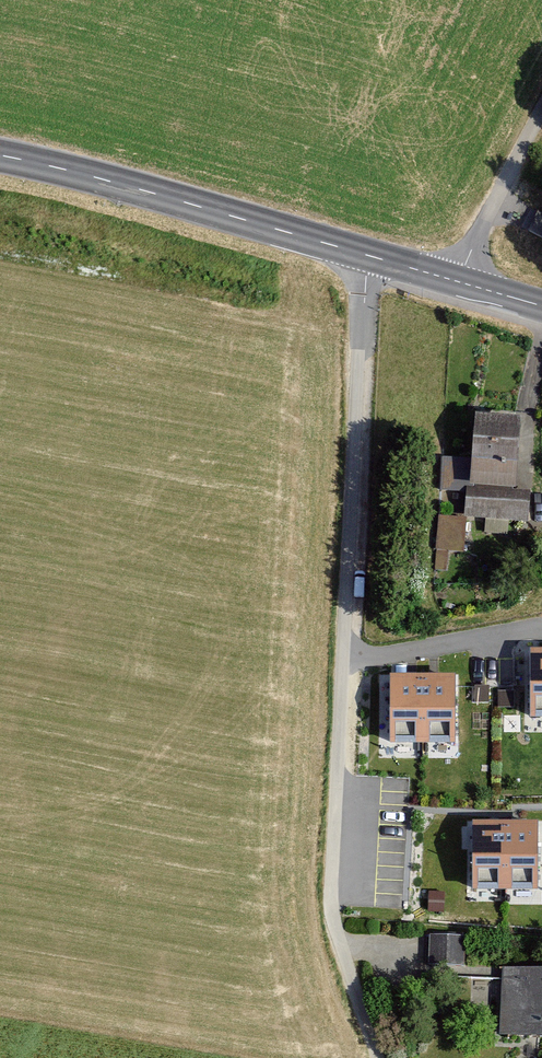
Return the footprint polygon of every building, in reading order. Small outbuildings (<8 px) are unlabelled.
[(474,461),(444,460),(443,487),(467,488),(516,490),(519,419),(476,418),(474,461)] [(516,490),(467,488),(466,518),(528,520),(529,491),(516,490)] [(531,651),(531,719),(541,719),(541,651),(531,651)] [(421,677),(390,677),(390,745),(421,745),(421,677)] [(453,677),(421,677),(421,745),(453,745),(453,677)] [(505,825),(473,825),(473,893),(505,893),(505,825)] [(537,825),(505,825),(505,893),(537,893),(537,825)] [(464,935),(430,935),(430,964),(464,964),(464,935)] [(502,1035),(541,1035),(541,970),(502,970),(502,1035)]
